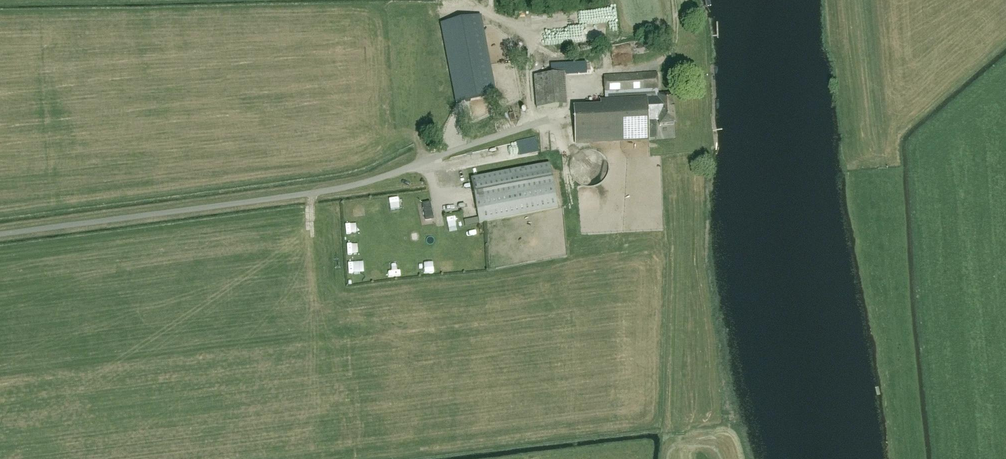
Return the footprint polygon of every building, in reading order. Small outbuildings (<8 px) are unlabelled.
[(495,96),(480,16),(441,24),(456,103),(495,96)] [(628,41),(610,43),(611,55),(630,53),(628,41)] [(603,76),(604,102),(600,102),(600,111),(573,113),(575,143),(648,139),(647,121),(659,121),(659,125),(674,124),(672,95),(658,95),(657,73),(603,76)] [(534,76),(536,108),(566,106),(564,74),(534,76)] [(492,132),(506,126),(504,120),(489,125),(492,132)] [(467,134),(471,141),(483,135),(479,127),(467,134)] [(535,135),(537,148),(550,146),(548,133),(535,135)] [(534,139),(454,153),(456,165),(536,151),(534,139)] [(577,185),(583,188),(590,188),(596,187),(602,183),(606,178),(608,172),(609,166),(607,160),(604,155),(599,151),(594,149),(588,148),(582,149),(577,152),(572,156),(569,162),(568,168),(569,175),(573,180),(577,185)] [(558,207),(551,171),(549,164),(470,180),(479,222),(558,207)] [(396,195),(386,195),(387,209),(397,208),(396,195)] [(424,204),(427,219),(433,218),(430,203),(424,204)] [(344,235),(355,234),(354,222),(343,223),(344,235)] [(456,267),(456,255),(447,255),(448,268),(456,267)] [(395,265),(387,265),(388,276),(396,275),(395,265)] [(373,278),(381,276),(379,267),(371,268),(373,278)]
